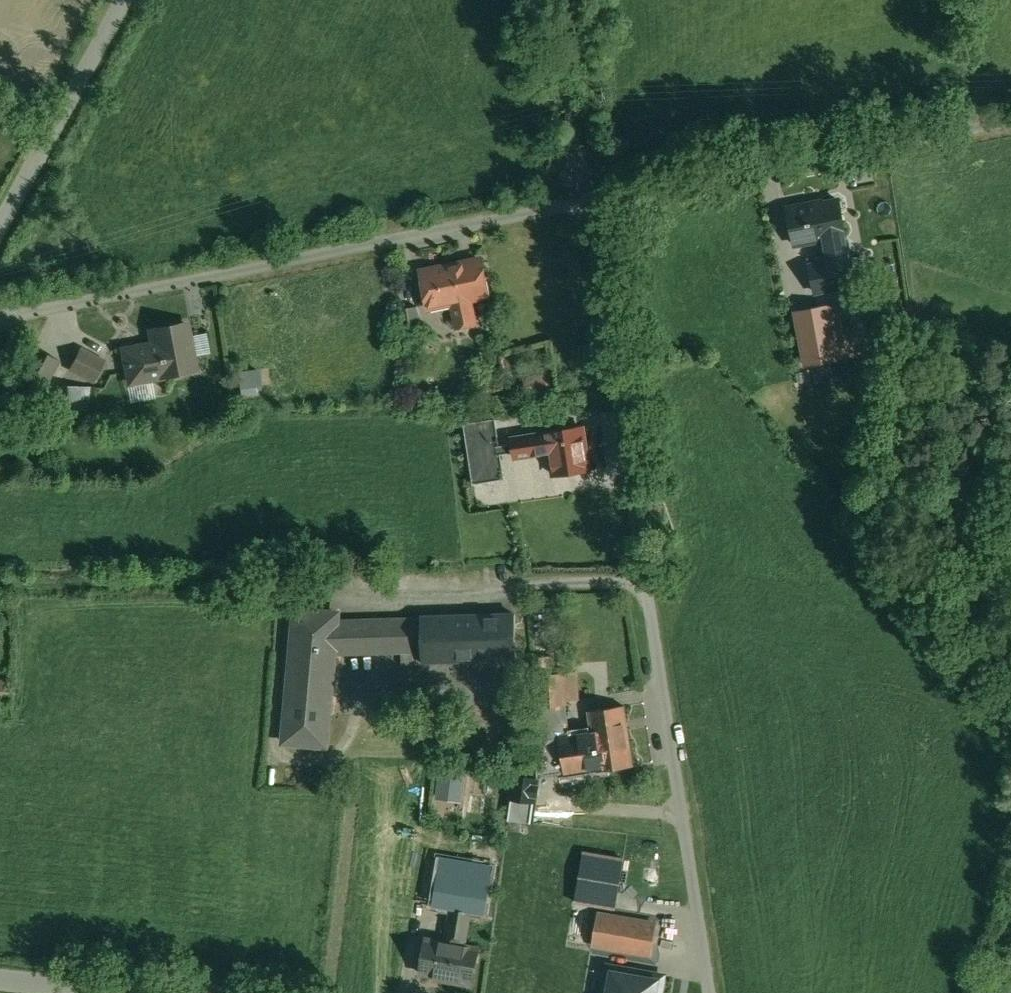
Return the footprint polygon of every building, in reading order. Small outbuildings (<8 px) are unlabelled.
[(838,200),(809,206),(809,204),(788,208),(796,244),(827,238),(845,234),(838,200)] [(845,234),(827,238),(830,262),(833,261),(838,287),(855,284),(850,258),(849,258),(845,234)] [(481,259),(421,272),(428,307),(452,303),(457,327),(476,323),(471,299),(488,295),(481,259)] [(830,262),(811,265),(816,291),(838,287),(833,261),(830,262)] [(837,304),(796,311),(807,366),(847,358),(841,327),(837,304)] [(417,306),(399,309),(403,335),(421,332),(417,306)] [(133,380),(196,368),(187,323),(151,330),(154,344),(127,349),(133,380)] [(854,325),(841,327),(847,358),(859,355),(854,325)] [(73,366),(99,383),(113,362),(87,345),(73,366)] [(244,370),(246,395),(267,393),(265,368),(244,370)] [(557,394),(555,375),(529,378),(530,396),(557,394)] [(502,420),(480,423),(483,445),(505,442),(502,420)] [(582,427),(547,432),(547,433),(512,438),(515,457),(550,452),(554,475),(589,469),(582,427)] [(338,613),(296,609),(284,741),(326,745),(335,653),(422,650),(423,662),(516,659),(515,614),(421,617),(421,619),(337,621),(338,613)] [(577,671),(537,674),(538,705),(539,706),(557,705),(566,704),(566,700),(578,699),(577,671)] [(557,705),(539,706),(538,705),(534,705),(535,724),(545,723),(558,722),(557,705)] [(624,705),(589,711),(592,732),(560,736),(566,774),(597,769),(598,770),(633,764),(624,705)] [(545,723),(535,724),(536,738),(545,737),(545,723)] [(443,799),(469,800),(470,773),(443,772),(443,799)] [(538,778),(514,775),(511,798),(535,802),(538,778)] [(492,866),(442,858),(434,904),(452,907),(471,910),(484,912),(492,866)] [(623,867),(611,867),(609,912),(621,914),(623,867)] [(471,910),(452,907),(446,942),(465,945),(471,910)] [(630,918),(598,913),(593,944),(620,949),(625,950),(630,918)] [(657,923),(630,918),(625,950),(640,952),(652,954),(657,923)] [(446,942),(425,939),(419,972),(442,976),(443,976),(444,978),(443,980),(473,985),(479,948),(465,945),(446,942)] [(620,949),(616,974),(615,974),(612,992),(656,992),(658,981),(636,977),(640,952),(625,950),(620,949)]
